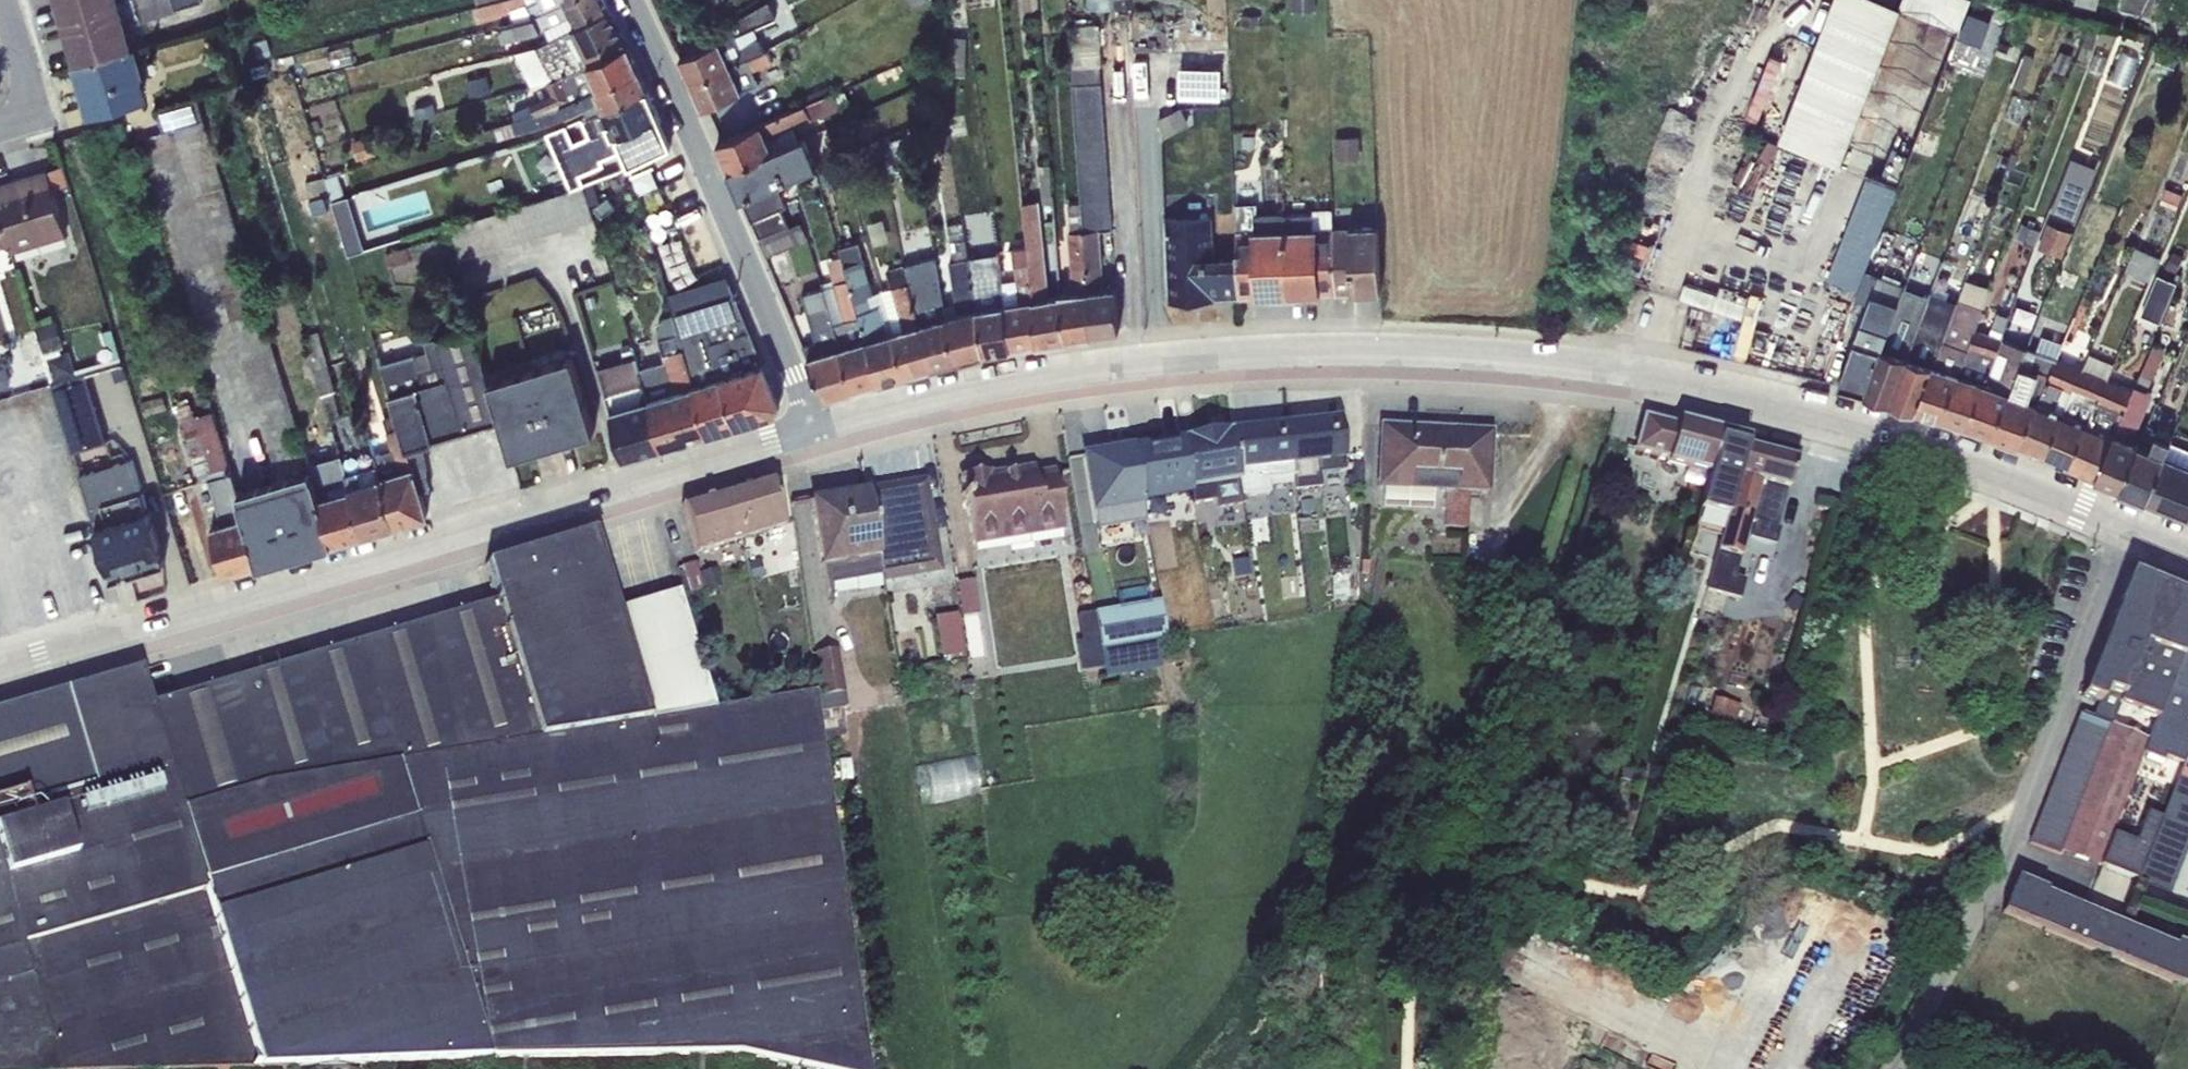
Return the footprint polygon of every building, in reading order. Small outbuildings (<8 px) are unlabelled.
[(77,63),(133,47),(119,0),(58,0),(77,63)] [(175,8),(202,0),(173,0),(175,8)] [(568,0),(500,0),(477,6),(480,20),(511,11),(528,6),(534,17),(568,0)] [(610,10),(605,0),(568,0),(534,17),(514,22),(499,26),(503,41),(541,30),(539,26),(543,24),(550,39),(610,10)] [(1292,12),(1315,11),(1315,0),(1291,0),(1292,12)] [(1883,0),(1833,0),(1778,141),(1839,165),(1900,7),(1899,6),(1883,0)] [(1900,7),(1958,29),(1966,10),(1970,0),(1901,0),(1899,6),(1900,7)] [(2073,3),(2095,8),(2097,0),(2074,0),(2073,3)] [(2120,7),(2150,14),(2154,0),(2122,0),(2120,7)] [(725,37),(679,57),(690,82),(765,50),(754,26),(775,16),(768,1),(720,26),(725,37)] [(528,6),(511,11),(514,22),(534,17),(528,6)] [(564,75),(627,45),(610,10),(550,39),(534,46),(515,52),(532,86),(546,81),(564,75)] [(1992,20),(1966,10),(1958,29),(1956,35),(1982,46),(1992,20)] [(1068,27),(1072,84),(1100,81),(1096,25),(1068,27)] [(2085,47),(2113,54),(2118,32),(2090,25),(2085,47)] [(966,36),(947,35),(946,74),(965,74),(966,36)] [(539,110),(638,69),(627,45),(564,75),(546,81),(552,93),(511,112),(514,118),(539,110)] [(133,47),(77,63),(91,113),(148,96),(143,76),(145,75),(137,46),(133,47)] [(765,50),(690,82),(702,107),(759,83),(753,70),(772,61),(767,49),(765,50)] [(2034,57),(2024,53),(2012,84),(2022,88),(2034,57)] [(1177,97),(1219,98),(1220,67),(1178,66),(1177,97)] [(587,115),(646,89),(638,69),(539,110),(514,118),(494,126),(498,139),(584,109),(587,115)] [(488,74),(466,80),(470,97),(492,92),(488,74)] [(1081,201),(1083,230),(1099,228),(1112,227),(1100,81),(1072,84),(1081,201)] [(629,163),(670,144),(660,121),(661,120),(647,89),(646,89),(587,115),(582,117),(589,135),(573,142),(566,124),(547,132),(570,187),(583,183),(579,173),(603,163),(601,158),(623,149),(629,163)] [(834,92),(717,142),(729,170),(799,137),(794,127),(840,108),(834,92)] [(2013,93),(2004,118),(2019,123),(2028,98),(2013,93)] [(173,128),(204,119),(197,97),(156,109),(163,131),(173,128)] [(431,100),(414,105),(418,119),(435,114),(431,100)] [(1180,106),(1157,118),(1165,135),(1189,123),(1180,106)] [(1256,151),(1257,130),(1239,130),(1239,151),(1256,151)] [(1358,134),(1334,135),(1336,159),(1360,157),(1358,134)] [(370,135),(351,140),(357,160),(376,154),(370,135)] [(799,137),(729,170),(730,172),(734,170),(745,194),(740,196),(741,198),(775,183),(817,165),(804,135),(799,137)] [(905,136),(888,140),(896,173),(913,168),(905,136)] [(655,165),(674,209),(697,200),(678,155),(655,165)] [(2095,166),(2070,156),(2049,211),(2074,221),(2095,166)] [(837,159),(817,166),(824,186),(844,179),(837,159)] [(1050,163),(1038,164),(1042,203),(1054,202),(1054,194),(1052,194),(1050,163)] [(62,165),(47,170),(53,190),(69,185),(62,165)] [(652,166),(632,173),(638,192),(659,185),(652,166)] [(0,184),(0,213),(9,243),(12,251),(67,235),(53,190),(47,170),(0,184)] [(332,201),(345,197),(338,173),(325,177),(330,193),(332,201)] [(1261,174),(1242,175),(1243,195),(1262,194),(1261,174)] [(1871,179),(1867,177),(1826,282),(1855,293),(1897,185),(1872,176),(1871,179)] [(330,193),(325,177),(305,181),(313,216),(326,211),(324,205),(327,204),(325,195),(330,193)] [(594,218),(583,183),(570,187),(440,226),(443,235),(451,262),(594,218)] [(775,183),(741,198),(750,221),(780,208),(786,206),(775,183)] [(345,197),(332,201),(348,255),(361,250),(345,197)] [(1027,245),(1038,342),(1064,338),(1061,294),(1049,296),(1039,199),(1022,201),(1027,245)] [(1061,294),(1064,338),(1091,333),(1083,230),(1081,201),(1067,202),(1069,230),(1067,231),(1073,290),(1061,291),(1061,294)] [(1235,203),(1237,256),(1238,297),(1285,295),(1283,214),(1282,212),(1256,213),(1255,202),(1235,203)] [(1312,213),(1283,214),(1285,295),(1335,293),(1333,228),(1332,207),(1312,208),(1312,213)] [(780,208),(750,221),(758,238),(788,226),(780,208)] [(0,213),(0,246),(9,243),(0,213)] [(1212,215),(1165,218),(1168,300),(1238,297),(1237,256),(1214,257),(1212,215)] [(2021,221),(2014,238),(2031,245),(2037,228),(2021,221)] [(788,226),(758,238),(765,254),(807,238),(798,222),(788,226)] [(2070,231),(2047,222),(2037,248),(2061,257),(2070,231)] [(1333,228),(1335,293),(1380,290),(1376,225),(1333,228)] [(1083,230),(1091,333),(1118,329),(1115,285),(1104,287),(1099,228),(1083,230)] [(956,302),(943,306),(958,358),(985,351),(969,258),(964,230),(948,233),(953,259),(948,259),(956,302)] [(451,262),(443,235),(384,252),(388,267),(433,254),(439,271),(453,267),(451,262)] [(848,278),(879,381),(905,373),(881,290),(873,292),(858,242),(838,247),(841,256),(848,278)] [(1002,280),(1011,347),(1038,342),(1027,245),(1012,248),(1016,279),(1002,280)] [(2125,269),(2149,279),(2159,256),(2134,246),(2125,269)] [(969,258),(985,351),(1011,347),(1002,280),(997,253),(969,258)] [(833,283),(848,278),(841,256),(826,261),(833,283)] [(935,257),(903,266),(904,271),(931,366),(958,358),(943,306),(935,257)] [(881,290),(905,373),(931,366),(904,271),(903,266),(888,271),(892,286),(881,290)] [(1904,288),(1905,285),(1878,275),(1877,276),(1864,271),(1853,299),(1867,305),(1838,385),(1864,392),(1904,288)] [(2177,281),(2158,273),(2141,313),(2159,321),(2177,281)] [(822,287),(852,389),(879,381),(848,278),(833,283),(822,287)] [(1965,278),(1957,298),(1981,307),(1989,286),(1965,278)] [(780,402),(729,280),(697,290),(702,304),(673,313),(673,314),(678,332),(708,432),(774,412),(775,412),(780,402)] [(815,339),(803,344),(822,392),(828,396),(852,389),(822,287),(801,293),(815,339)] [(1904,288),(1864,392),(1890,400),(1930,296),(1904,288)] [(673,313),(702,304),(697,290),(668,298),(673,313)] [(1916,409),(1955,304),(1930,296),(1890,400),(1916,409)] [(1942,418),(1975,329),(1981,307),(1957,298),(1955,304),(1916,409),(1942,418)] [(1968,427),(1999,338),(2007,314),(1997,311),(1989,333),(1975,329),(1942,418),(1968,427)] [(660,337),(678,332),(673,314),(662,317),(657,327),(660,337)] [(55,318),(34,325),(52,382),(123,361),(112,326),(100,330),(109,358),(75,368),(69,350),(61,352),(59,348),(64,346),(55,318)] [(500,419),(488,381),(471,326),(424,340),(427,349),(381,362),(396,412),(420,490),(429,487),(429,486),(428,486),(419,443),(500,419)] [(303,335),(321,393),(336,388),(318,331),(303,335)] [(661,446),(708,432),(678,332),(660,337),(658,338),(664,361),(638,368),(661,446)] [(2061,341),(2041,334),(2035,351),(2055,357),(2056,355),(2061,341)] [(1993,436),(2027,348),(1999,338),(1968,427),(1993,436)] [(2120,487),(2139,443),(2132,440),(2152,392),(2146,390),(2166,349),(2152,343),(2133,388),(2095,477),(2120,487)] [(2026,423),(2055,357),(2035,351),(2027,348),(1993,436),(2019,445),(2026,423)] [(2069,466),(2108,378),(2114,363),(2088,352),(2082,366),(2044,456),(2069,466)] [(571,355),(488,381),(500,419),(511,455),(594,430),(571,355)] [(2019,445),(2044,456),(2082,366),(2056,355),(2055,357),(2026,423),(2019,445)] [(624,457),(661,446),(638,368),(635,357),(598,367),(624,457)] [(110,426),(135,419),(117,363),(92,370),(110,426)] [(0,368),(0,388),(12,384),(7,366),(0,368)] [(85,374),(53,384),(73,452),(106,442),(85,374)] [(2095,477),(2133,388),(2108,378),(2069,466),(2095,477)] [(163,394),(140,400),(144,415),(167,408),(163,394)] [(225,573),(259,563),(237,492),(212,410),(195,415),(190,399),(177,404),(200,481),(208,478),(221,522),(211,526),(225,573)] [(427,513),(420,490),(396,412),(383,416),(393,448),(374,454),(377,465),(395,523),(427,513)] [(1706,475),(1719,432),(1677,421),(1676,425),(1643,417),(1634,451),(1666,460),(1665,465),(1706,475)] [(1339,420),(1286,426),(1292,477),(1293,491),(1320,488),(1319,473),(1344,470),(1339,420)] [(2164,453),(2170,440),(2173,433),(2147,422),(2139,443),(2120,487),(2146,498),(2164,453)] [(1292,477),(1286,426),(1230,432),(1241,496),(1268,493),(1267,479),(1292,477)] [(1490,432),(1381,426),(1377,489),(1383,489),(1433,491),(1445,492),(1443,527),(1467,528),(1469,494),(1486,495),(1490,432)] [(1241,496),(1230,432),(1181,441),(1192,501),(1192,505),(1213,501),(1214,510),(1242,505),(1241,496)] [(1723,538),(1747,439),(1719,432),(1706,475),(1693,530),(1723,538)] [(1797,452),(1747,439),(1723,538),(1710,591),(1740,599),(1745,579),(1734,576),(1748,521),(1755,523),(1751,539),(1772,544),(1797,452)] [(2187,463),(2187,448),(2170,440),(2164,453),(2187,463)] [(1181,441),(1133,448),(1142,504),(1174,499),(1175,505),(1192,501),(1181,441)] [(1133,448),(1084,457),(1096,529),(1145,521),(1142,504),(1133,448)] [(2164,453),(2146,498),(2187,516),(2187,463),(2164,453)] [(364,532),(345,472),(340,454),(308,463),(311,471),(332,541),(364,532)] [(81,475),(112,579),(124,575),(123,573),(128,571),(129,573),(164,562),(131,459),(81,475)] [(364,532),(395,523),(377,465),(359,470),(358,468),(345,472),(364,532)] [(987,472),(960,476),(971,546),(1063,532),(1054,473),(1034,476),(1033,469),(988,476),(987,472)] [(332,541),(311,471),(253,487),(237,492),(259,563),(275,559),(332,541)] [(903,487),(915,577),(942,573),(927,477),(865,486),(866,491),(866,492),(903,487)] [(770,478),(728,491),(742,538),(784,526),(770,478)] [(903,487),(866,492),(877,576),(878,583),(915,577),(903,487)] [(1433,491),(1383,489),(1382,508),(1432,511),(1433,491)] [(728,491),(681,505),(695,552),(742,538),(728,491)] [(866,491),(810,501),(825,585),(877,576),(866,492),(866,491)] [(151,704),(258,1068),(492,1063),(735,1056),(796,1068),(866,1068),(816,713),(814,697),(813,694),(713,711),(678,590),(615,610),(591,533),(484,565),(495,602),(151,704)] [(1245,552),(1227,555),(1231,579),(1249,576),(1245,552)] [(762,553),(745,557),(751,575),(767,571),(762,553)] [(695,563),(681,567),(689,593),(702,589),(704,593),(722,587),(716,569),(698,574),(695,563)] [(1110,574),(1088,577),(1094,613),(1100,649),(1156,640),(1166,638),(1160,603),(1116,610),(1110,574)] [(2079,695),(2097,702),(2091,718),(2110,725),(2118,704),(2155,718),(2187,634),(2187,598),(2139,578),(2128,574),(2124,585),(2079,695)] [(975,580),(956,583),(961,617),(963,617),(970,659),(984,657),(977,615),(980,614),(975,580)] [(956,613),(933,616),(940,657),(963,654),(956,613)] [(1100,649),(1094,613),(1076,615),(1081,641),(1074,642),(1079,672),(1103,668),(1100,649)] [(2142,754),(2145,755),(2144,760),(2160,766),(2163,757),(2180,764),(2187,745),(2187,634),(2155,718),(2147,740),(2142,754)] [(1100,649),(1103,668),(1104,677),(1161,667),(1156,642),(1156,640),(1100,649)] [(1156,642),(1161,667),(1173,664),(1169,640),(1156,642)] [(822,695),(814,697),(816,713),(847,708),(837,649),(814,653),(822,695)] [(258,1068),(151,704),(140,668),(62,691),(94,801),(73,807),(79,824),(61,832),(0,851),(0,875),(4,886),(0,887),(0,1068),(240,1068),(258,1068)] [(21,813),(23,822),(73,807),(94,801),(62,691),(0,709),(0,819),(21,813)] [(1689,691),(1685,703),(1706,709),(1710,697),(1689,691)] [(1739,705),(1713,698),(1709,717),(1735,723),(1739,705)] [(2091,718),(2079,713),(2028,843),(2059,855),(2060,852),(2110,725),(2091,718)] [(2147,740),(2110,725),(2060,852),(2098,866),(2111,833),(2142,754),(2147,740)] [(2180,764),(2159,818),(2134,879),(2168,893),(2187,845),(2187,745),(2180,764)] [(919,766),(927,801),(983,788),(975,753),(919,766)] [(2133,842),(2111,833),(2098,866),(2134,879),(2159,818),(2144,812),(2133,842)] [(2001,912),(2182,987),(2187,973),(2187,948),(2175,942),(2173,947),(2044,894),(2045,890),(2015,878),(2001,912)]
